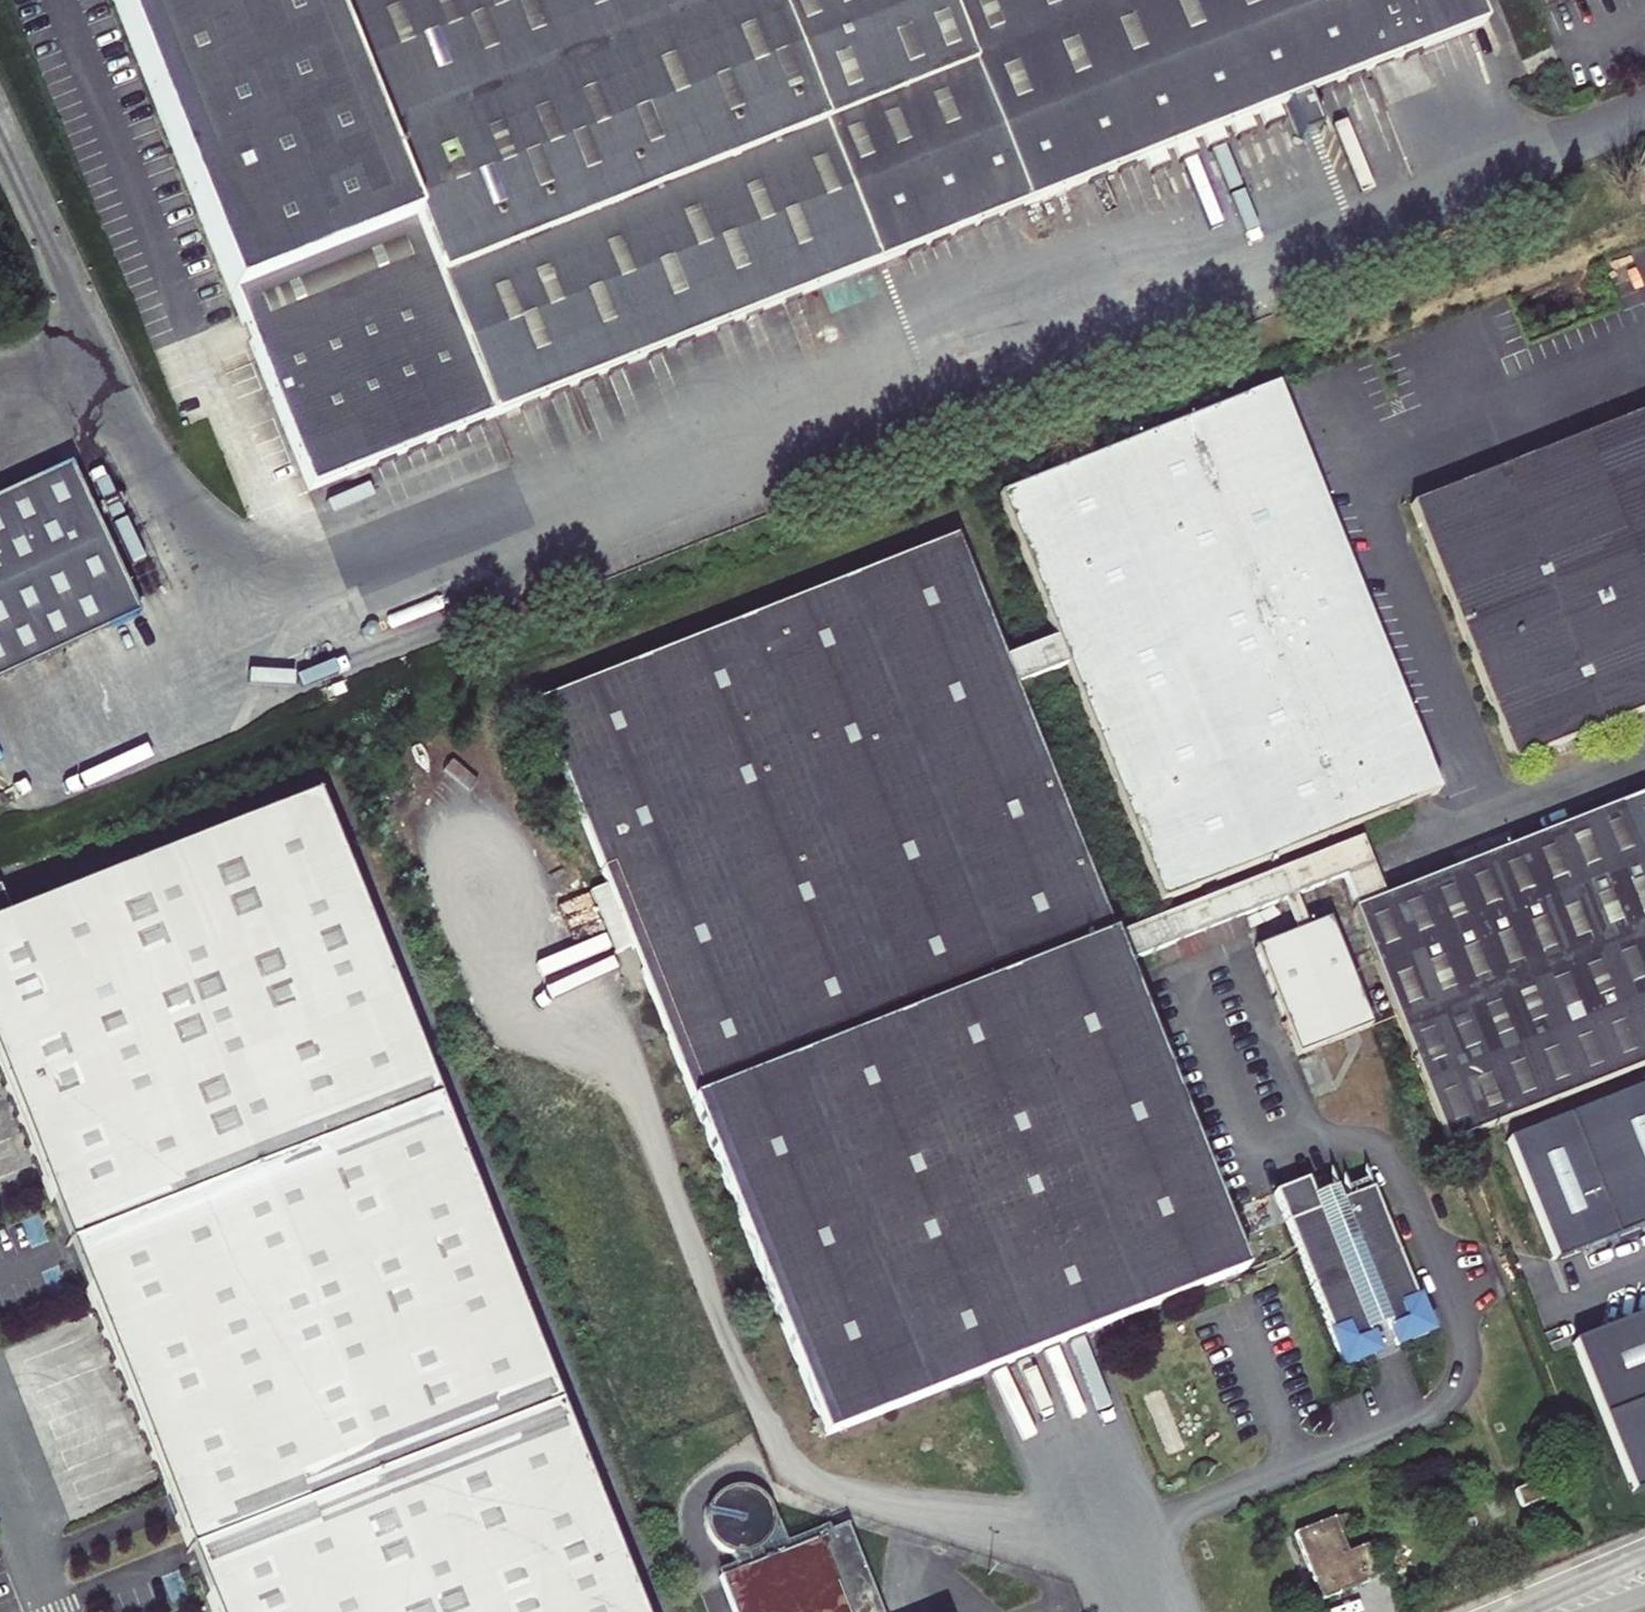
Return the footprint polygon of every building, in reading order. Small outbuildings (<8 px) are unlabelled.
[(307,493),(1483,24),(1474,0),(114,0),(307,493)] [(1635,172),(1644,176),(1644,146),(1635,172)] [(1246,1272),(1124,965),(1284,902),(1294,898),(1344,878),(1357,910),(1353,912),(1447,1146),(1644,1067),(1644,795),(1385,899),(1361,840),(1114,937),(1015,687),(1066,667),(1160,904),(1437,794),(1350,575),(1425,546),(1512,764),(1644,711),(1644,414),(1410,507),(1417,527),(1343,556),(1275,386),(998,497),(1055,640),(1003,660),(955,539),(537,704),(828,1438),(1246,1272)] [(0,499),(0,683),(141,615),(69,466),(0,499)] [(535,599),(529,613),(538,617),(543,603),(535,599)] [(259,719),(249,723),(253,733),(263,729),(259,719)] [(317,797),(12,918),(0,888),(0,1075),(213,1611),(640,1611),(317,797)] [(1294,898),(1284,902),(1296,934),(1307,929),(1294,898)] [(1327,921),(1307,929),(1296,934),(1255,951),(1297,1057),(1370,1028),(1327,921)] [(1554,1264),(1644,1228),(1644,1087),(1506,1142),(1554,1264)] [(1300,1259),(1390,1238),(1366,1179),(1335,1191),(1330,1177),(1308,1185),(1301,1169),(1269,1182),(1300,1259)] [(1300,1259),(1321,1311),(1410,1290),(1390,1238),(1300,1259)] [(1439,1364),(1410,1290),(1321,1311),(1343,1367),(1373,1355),(1379,1369),(1400,1361),(1407,1377),(1439,1364)] [(1572,1345),(1633,1496),(1644,1491),(1644,1316),(1572,1345)] [(1540,1460),(1523,1466),(1529,1485),(1515,1490),(1521,1508),(1553,1495),(1540,1460)] [(736,1611),(883,1611),(849,1527),(792,1550),(768,1496),(747,1485),(728,1488),(712,1505),(709,1524),(716,1541),(736,1553),(742,1569),(722,1578),(736,1611)] [(1345,1513),(1334,1518),(1340,1535),(1351,1530),(1345,1513)] [(1321,1600),(1384,1575),(1371,1543),(1347,1552),(1340,1535),(1334,1518),(1294,1533),(1321,1600)]
